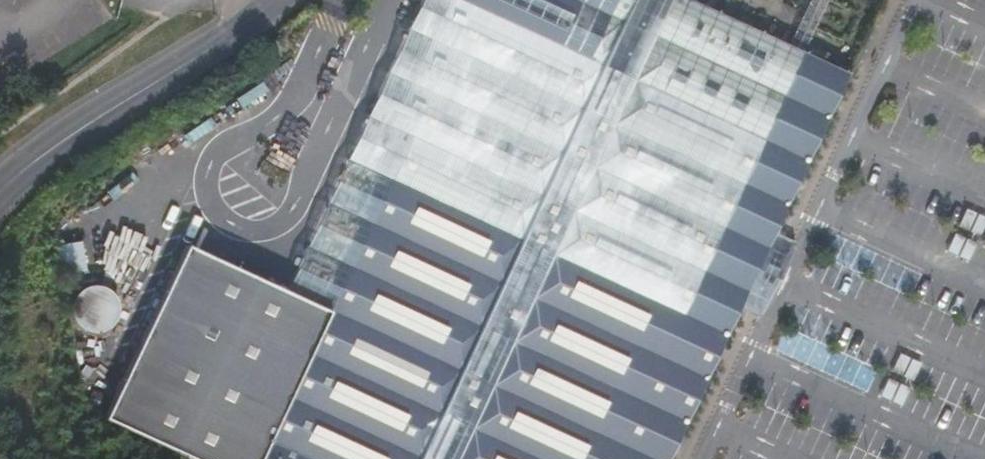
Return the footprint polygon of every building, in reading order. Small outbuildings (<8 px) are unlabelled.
[(285,289),(183,243),(104,417),(195,458),(663,458),(721,331),(740,320),(755,311),(788,239),(768,229),(801,156),(841,69),(872,0),(414,0),(285,289)] [(128,310),(106,279),(73,302),(94,333),(128,310)]
